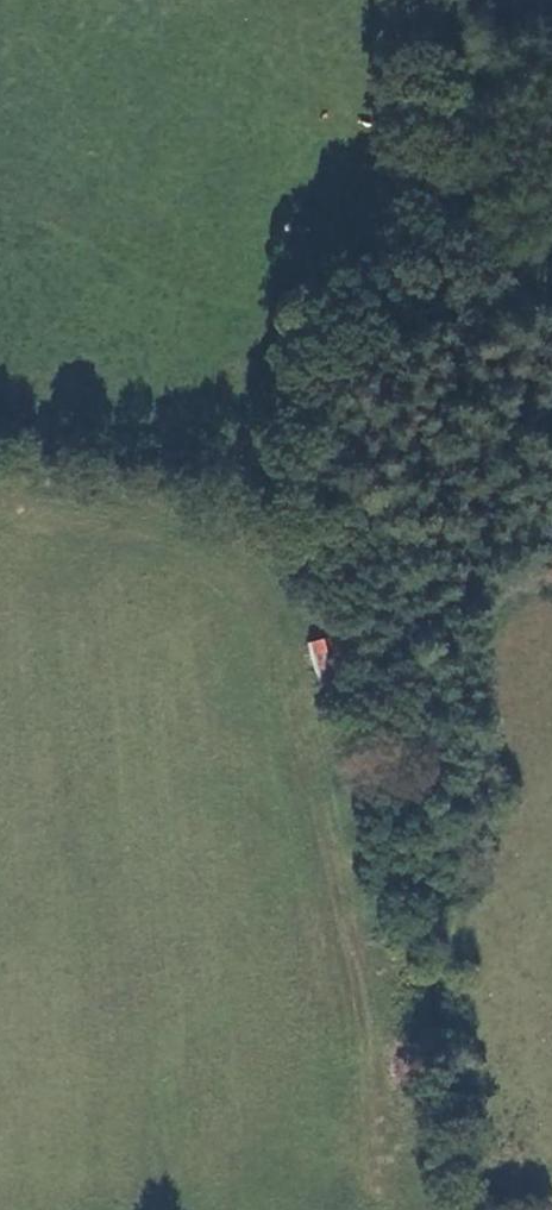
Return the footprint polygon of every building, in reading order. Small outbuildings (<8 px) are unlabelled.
[(307,642),(315,675),(334,670),(326,637),(307,642)]
